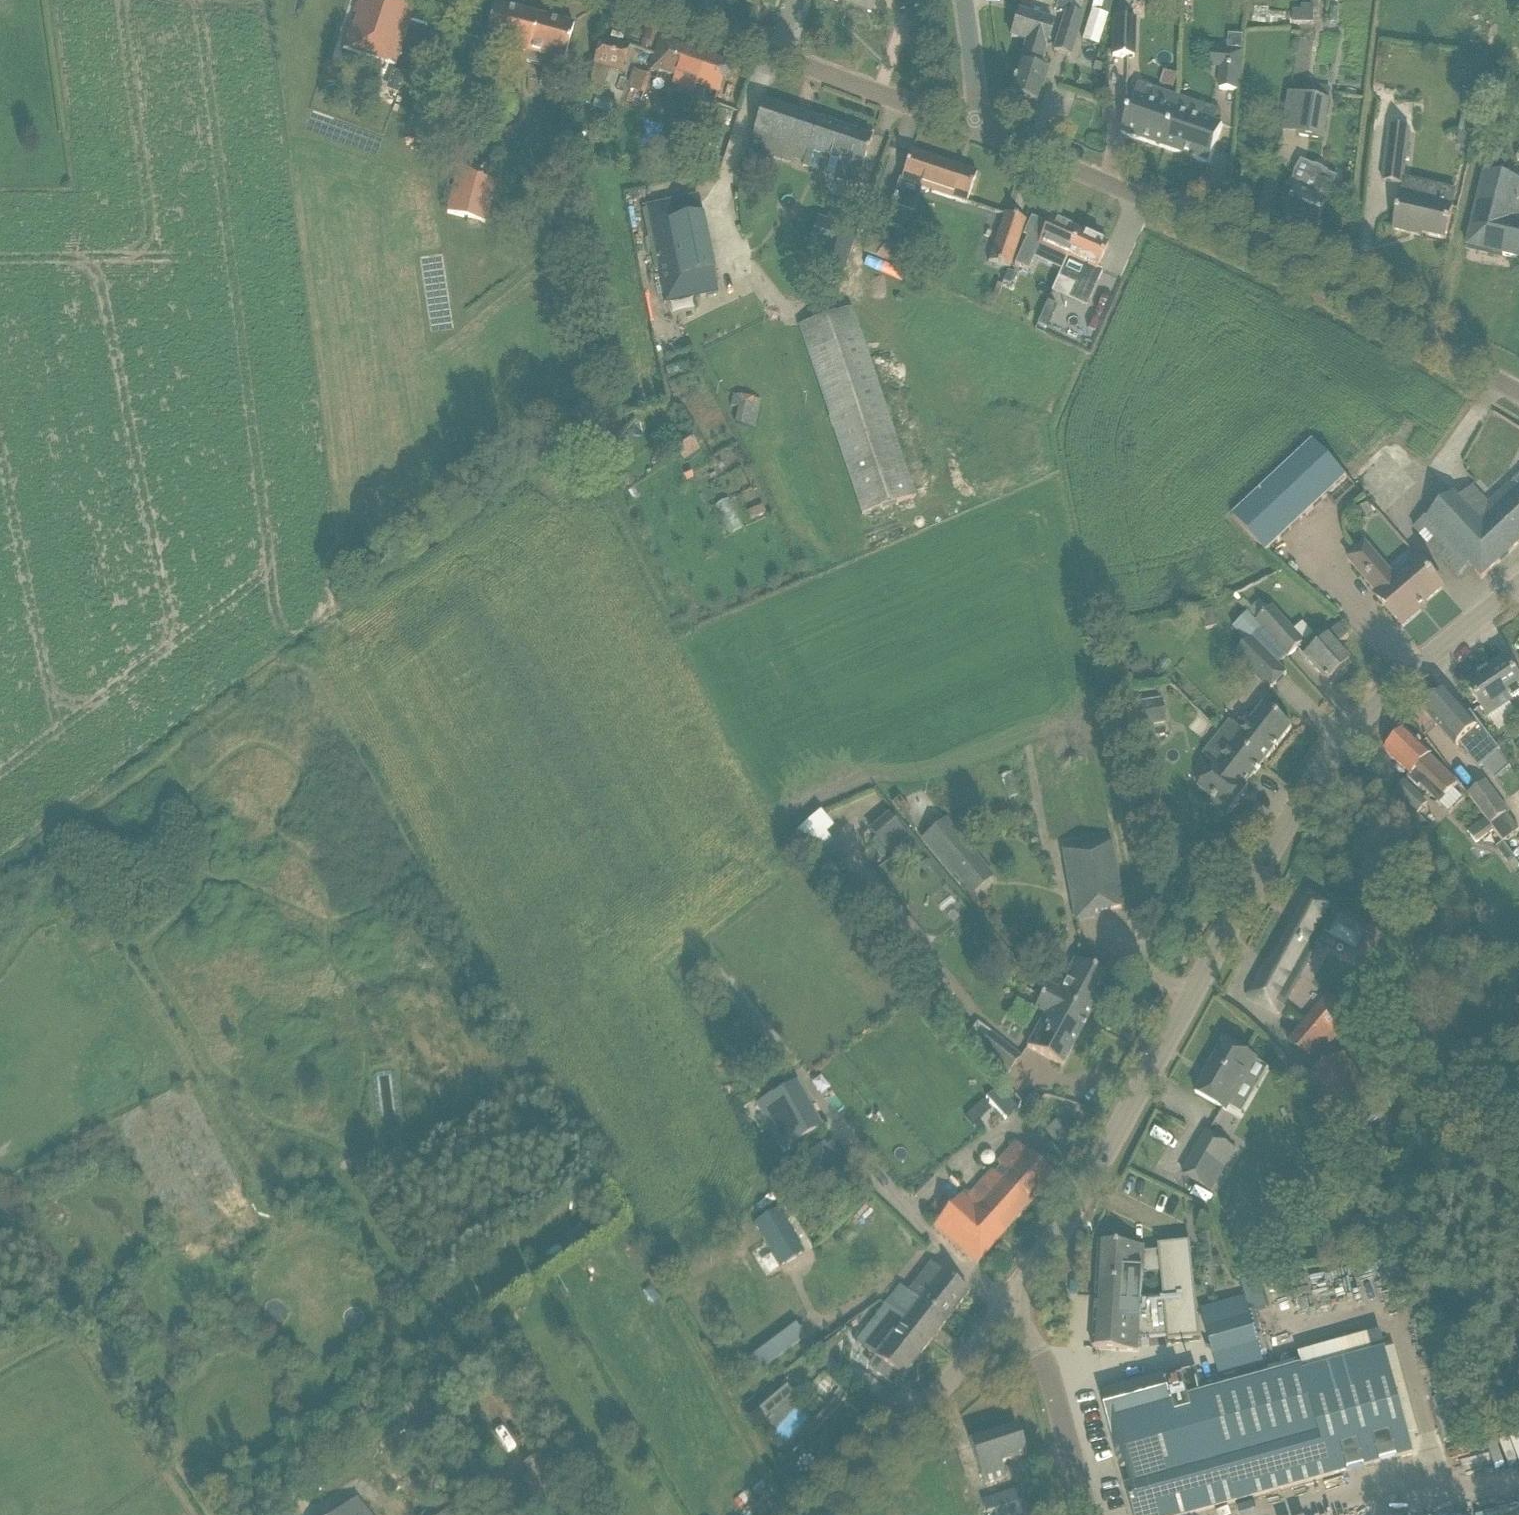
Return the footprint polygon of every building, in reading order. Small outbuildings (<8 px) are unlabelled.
[(394,66),(414,7),(392,0),(359,0),(343,49),(394,66)] [(870,13),(875,0),(831,0),(870,13)] [(900,11),(918,8),(917,0),(898,0),(900,11)] [(1066,11),(1069,0),(1059,0),(1056,10),(1065,13),(1066,11)] [(1098,47),(1108,16),(1100,13),(1104,1),(1101,0),(1094,0),(1081,41),(1098,47)] [(489,24),(484,43),(527,54),(525,61),(544,66),(539,83),(559,88),(563,71),(562,70),(568,45),(574,26),(494,5),(489,24)] [(1291,24),(1313,25),(1313,11),(1292,10),(1291,24)] [(1053,52),(1069,57),(1082,16),(1066,11),(1065,13),(1053,52)] [(1025,42),(1008,97),(1037,106),(1047,73),(1038,70),(1053,23),(1018,12),(1010,37),(1025,42)] [(1128,58),(1128,38),(1134,38),(1135,20),(1113,19),(1112,57),(1128,58)] [(601,39),(593,65),(594,65),(589,86),(603,89),(608,70),(622,73),(631,46),(601,39)] [(654,62),(651,70),(673,78),(670,88),(691,95),(694,86),(717,94),(720,85),(727,66),(703,58),(697,56),(660,43),(656,56),(654,62)] [(1219,91),(1238,92),(1241,53),(1223,52),(1219,91)] [(1095,63),(1093,70),(1100,72),(1102,65),(1095,63)] [(1121,135),(1165,149),(1178,112),(1179,112),(1182,101),(1161,93),(1158,105),(1134,97),(1121,135)] [(1283,134),(1322,141),(1329,101),(1289,95),(1283,134)] [(835,178),(856,185),(872,139),(763,102),(752,135),(787,147),(783,160),(802,167),(806,153),(840,164),(835,178)] [(1178,112),(1165,149),(1209,165),(1222,127),(1179,112),(1178,112)] [(1383,184),(1402,186),(1409,130),(1390,128),(1383,184)] [(910,152),(901,181),(967,203),(977,174),(910,152)] [(447,213),(484,224),(496,183),(483,179),(485,169),(461,163),(447,213)] [(1310,167),(1301,188),(1290,183),(1283,200),(1292,204),(1286,218),(1315,230),(1333,188),(1324,184),(1328,175),(1310,167)] [(1472,229),(1467,249),(1518,261),(1518,182),(1485,174),(1472,229)] [(1397,211),(1392,231),(1410,235),(1411,231),(1445,240),(1450,221),(1453,208),(1457,192),(1432,186),(1428,202),(1401,196),(1397,211)] [(591,193),(578,195),(579,204),(592,203),(591,193)] [(701,214),(698,195),(644,206),(648,225),(691,216),(701,214)] [(660,283),(714,272),(701,214),(691,216),(648,225),(660,283)] [(986,263),(1006,270),(1023,222),(1002,215),(986,263)] [(1026,239),(1014,265),(1028,272),(1034,259),(1045,264),(1052,249),(1055,251),(1068,257),(1078,232),(1049,219),(1041,237),(1038,244),(1026,239)] [(840,278),(856,230),(829,221),(813,269),(840,278)] [(1059,276),(1054,286),(1089,302),(1102,273),(1096,271),(1100,264),(1108,246),(1107,245),(1078,232),(1068,257),(1059,276)] [(864,254),(905,269),(911,251),(870,236),(864,254)] [(665,305),(718,294),(714,272),(660,283),(665,305)] [(1008,272),(1003,283),(1010,286),(1014,276),(1008,272)] [(1047,303),(1037,325),(1046,329),(1056,307),(1047,303)] [(798,326),(862,514),(916,496),(853,307),(798,326)] [(733,395),(730,406),(738,408),(735,425),(755,429),(760,401),(733,395)] [(1231,517),(1266,554),(1326,497),(1335,507),(1355,489),(1311,442),(1231,517)] [(1518,544),(1518,475),(1487,505),(1473,490),(1460,502),(1454,495),(1416,531),(1458,576),(1469,566),(1481,579),(1518,544)] [(1359,521),(1371,514),(1366,505),(1354,512),(1359,521)] [(1395,576),(1366,543),(1345,560),(1375,595),(1402,628),(1421,612),(1419,609),(1442,590),(1416,560),(1395,576)] [(1305,642),(1272,608),(1255,623),(1285,656),(1288,659),(1305,642)] [(1285,656),(1255,623),(1261,630),(1252,641),(1252,640),(1236,657),(1271,690),(1287,674),(1277,665),(1285,656)] [(1314,670),(1328,684),(1350,664),(1336,649),(1348,638),(1339,628),(1305,660),(1314,670)] [(1489,720),(1518,700),(1518,682),(1504,660),(1465,686),(1489,720)] [(1481,769),(1500,753),(1468,714),(1465,717),(1444,693),(1425,710),(1446,735),(1445,738),(1450,744),(1454,743),(1456,746),(1459,744),(1481,769)] [(1165,724),(1161,700),(1128,706),(1134,743),(1155,740),(1153,727),(1165,724)] [(1230,724),(1220,735),(1260,767),(1291,728),(1265,707),(1242,734),(1230,724)] [(1410,776),(1407,778),(1418,789),(1420,787),(1439,805),(1458,786),(1428,758),(1430,756),(1420,746),(1421,745),(1419,742),(1418,744),(1405,732),(1385,753),(1410,776)] [(1260,767),(1220,735),(1202,757),(1215,767),(1199,787),(1214,799),(1209,805),(1226,818),(1248,790),(1244,787),(1260,767)] [(1507,795),(1518,790),(1518,784),(1513,770),(1499,776),(1507,795)] [(1510,815),(1486,783),(1468,796),(1492,828),(1510,815)] [(1433,814),(1425,806),(1426,805),(1403,784),(1394,793),(1417,815),(1410,821),(1423,834),(1429,827),(1425,822),(1433,814)] [(908,840),(887,814),(868,830),(889,856),(908,840)] [(954,877),(970,897),(994,878),(946,819),(918,842),(950,880),(954,877)] [(1484,821),(1467,833),(1476,845),(1493,833),(1484,821)] [(829,840),(816,850),(834,872),(846,862),(829,840)] [(1074,878),(1068,879),(1076,921),(1094,917),(1093,913),(1121,908),(1109,844),(1069,851),(1074,878)] [(918,868),(923,874),(929,869),(924,862),(918,868)] [(820,899),(819,901),(827,911),(829,909),(835,904),(827,894),(820,899)] [(1248,998),(1277,1014),(1335,910),(1306,894),(1248,998)] [(913,942),(884,905),(870,916),(900,953),(913,942)] [(1048,985),(1040,999),(1085,1024),(1109,980),(1075,961),(1059,991),(1048,985)] [(927,976),(924,983),(929,990),(937,988),(940,981),(935,974),(927,976)] [(1327,995),(1289,1040),(1308,1057),(1321,1041),(1329,1047),(1353,1018),(1327,995)] [(1085,1024),(1040,999),(1035,1008),(1045,1014),(1027,1048),(1062,1067),(1085,1024)] [(1022,1060),(991,1033),(990,1032),(978,1048),(1009,1075),(1022,1060)] [(1226,1111),(1244,1080),(1241,1078),(1252,1059),(1241,1053),(1224,1043),(1195,1093),(1226,1111)] [(1304,1082),(1345,1140),(1385,1112),(1346,1055),(1304,1082)] [(1016,1110),(997,1089),(986,1099),(1005,1120),(1016,1110)] [(1032,1095),(1024,1104),(1033,1112),(1041,1103),(1032,1095)] [(973,1126),(981,1119),(973,1109),(965,1116),(973,1126)] [(1210,1191),(1234,1149),(1207,1134),(1183,1176),(1210,1191)] [(820,1180),(841,1168),(829,1146),(808,1158),(805,1152),(794,1158),(813,1192),(823,1186),(820,1180)] [(934,1227),(961,1251),(976,1265),(1053,1179),(1038,1166),(1015,1147),(999,1164),(1010,1174),(1003,1182),(992,1173),(966,1203),(960,1198),(934,1227)] [(781,1211),(759,1223),(784,1267),(806,1255),(781,1211)] [(1158,1246),(1158,1252),(1144,1253),(1144,1248),(1099,1245),(1093,1349),(1113,1351),(1139,1352),(1140,1339),(1167,1337),(1168,1342),(1200,1339),(1190,1243),(1158,1246)] [(930,1264),(907,1294),(900,1289),(885,1308),(930,1343),(968,1294),(930,1264)] [(1200,1310),(1219,1377),(1264,1363),(1246,1297),(1200,1310)] [(930,1343),(885,1308),(857,1344),(883,1365),(876,1373),(891,1385),(898,1377),(901,1379),(930,1343)] [(748,1381),(805,1339),(794,1324),(738,1367),(748,1381)] [(825,1354),(843,1339),(839,1333),(821,1348),(825,1354)] [(1181,1372),(1100,1394),(1120,1469),(1123,1468),(1134,1468),(1138,1483),(1128,1488),(1126,1489),(1133,1514),(1191,1514),(1413,1456),(1386,1353),(1304,1375),(1302,1368),(1203,1395),(1197,1371),(1182,1375),(1181,1372)] [(751,1405),(765,1421),(792,1398),(778,1381),(751,1405)] [(969,1441),(982,1481),(984,1486),(1006,1479),(1001,1464),(1026,1456),(1016,1425),(969,1441)] [(1017,1490),(982,1501),(986,1514),(1025,1514),(1017,1490)] [(358,1498),(336,1514),(371,1514),(358,1498)] [(453,1505),(439,1514),(460,1514),(453,1505)] [(1482,1514),(1518,1514),(1518,1506),(1482,1514)]
